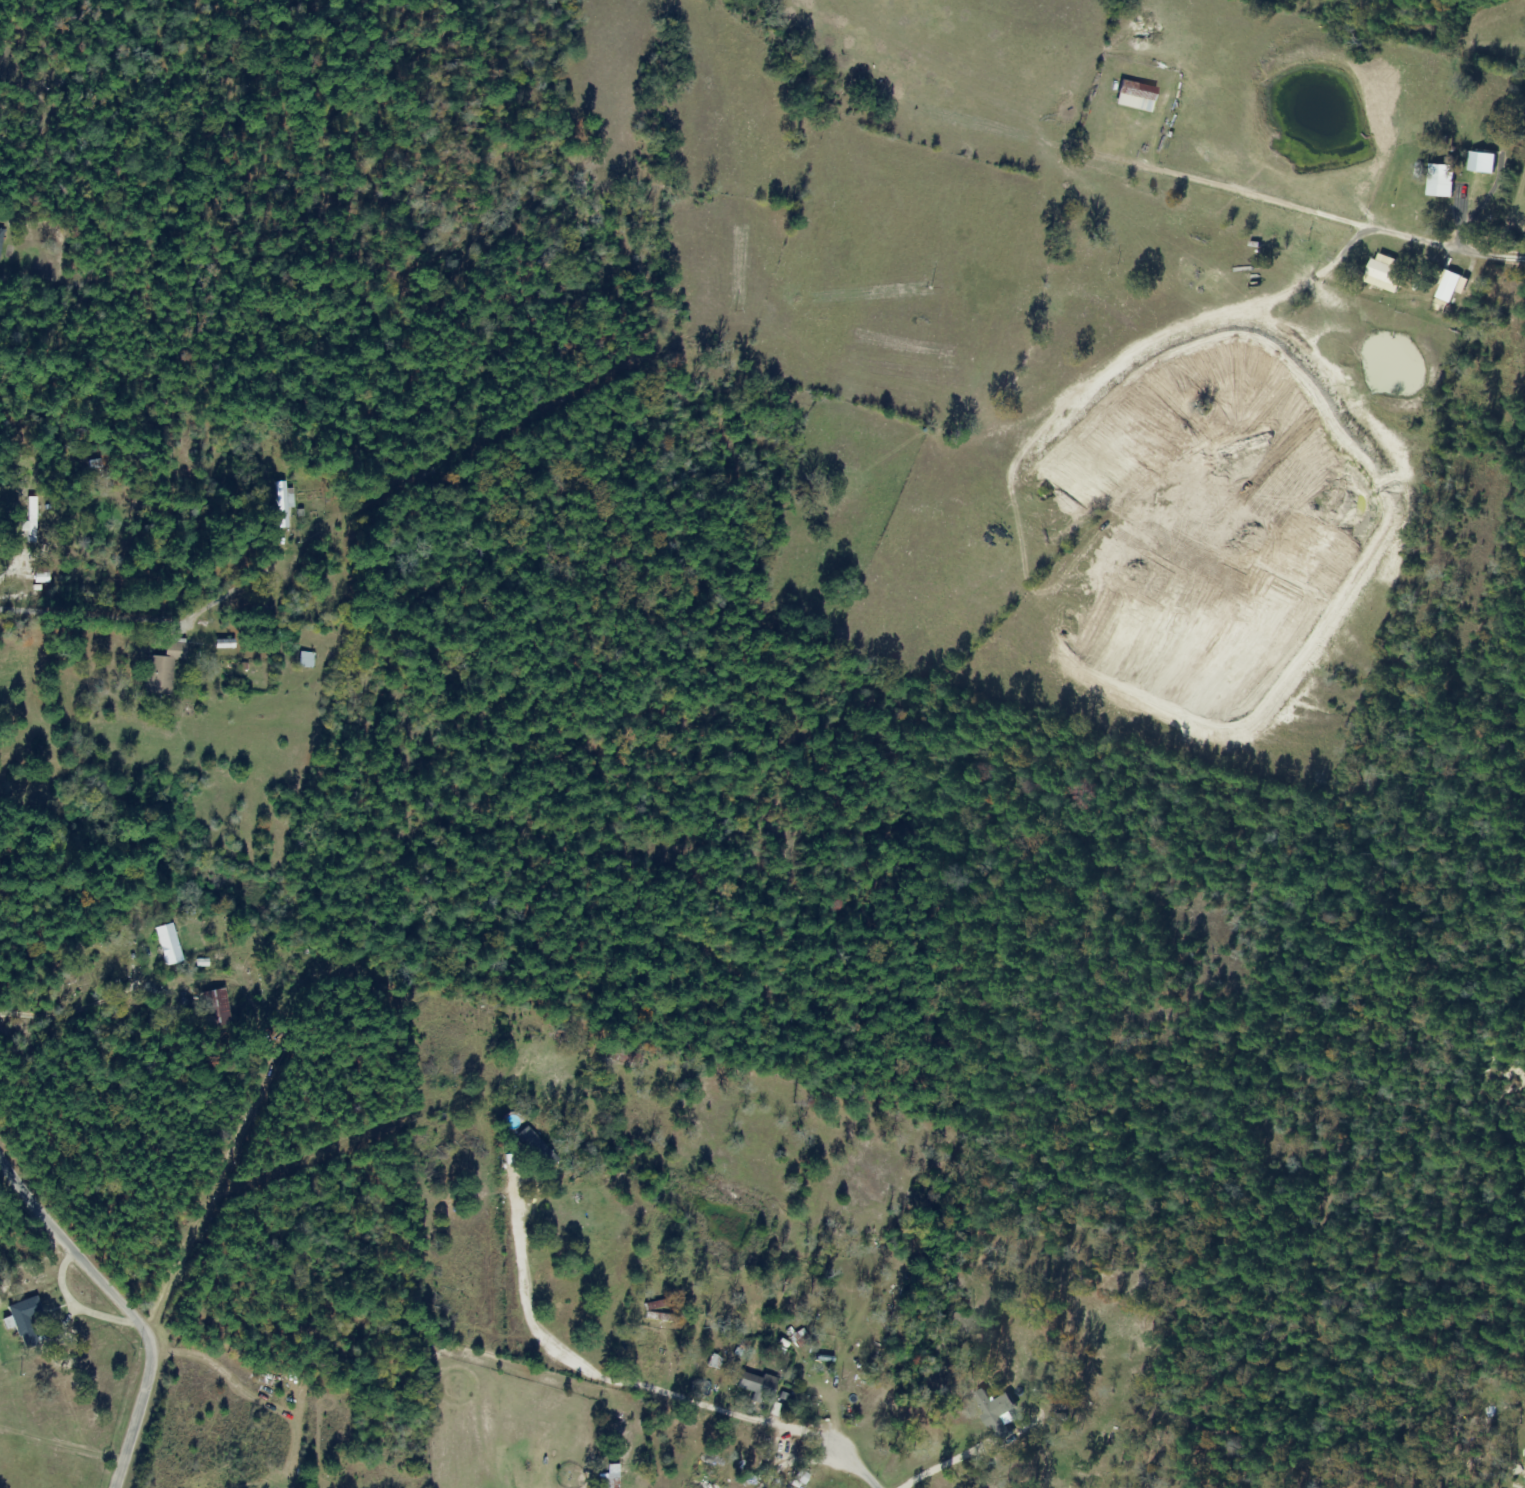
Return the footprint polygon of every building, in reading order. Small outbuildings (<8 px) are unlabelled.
[(1155,86),(1119,80),(1117,94),(1153,100),(1155,86)] [(286,482),(276,482),(276,528),(286,528),(286,482)] [(26,543),(35,543),(35,498),(26,498),(26,543)] [(34,582),(43,582),(43,574),(34,574),(34,582)] [(172,659),(184,660),(184,643),(164,642),(163,656),(145,655),(143,694),(170,695),(172,659)] [(297,667),(312,668),(313,652),(297,651),(297,667)] [(153,927),(164,963),(182,958),(171,922),(153,927)] [(206,1027),(230,1023),(223,987),(199,992),(206,1027)] [(557,1159),(524,1126),(512,1137),(545,1171),(557,1159)] [(37,1344),(29,1318),(41,1314),(35,1296),(7,1304),(20,1349),(37,1344)] [(673,1313),(665,1313),(665,1301),(644,1301),(644,1320),(673,1320),(673,1313)] [(999,1444),(1012,1437),(1001,1416),(1015,1409),(1006,1394),(991,1402),(984,1389),(973,1394),(999,1444)] [(618,1464),(605,1464),(605,1474),(596,1474),(596,1487),(618,1487),(618,1464)]
